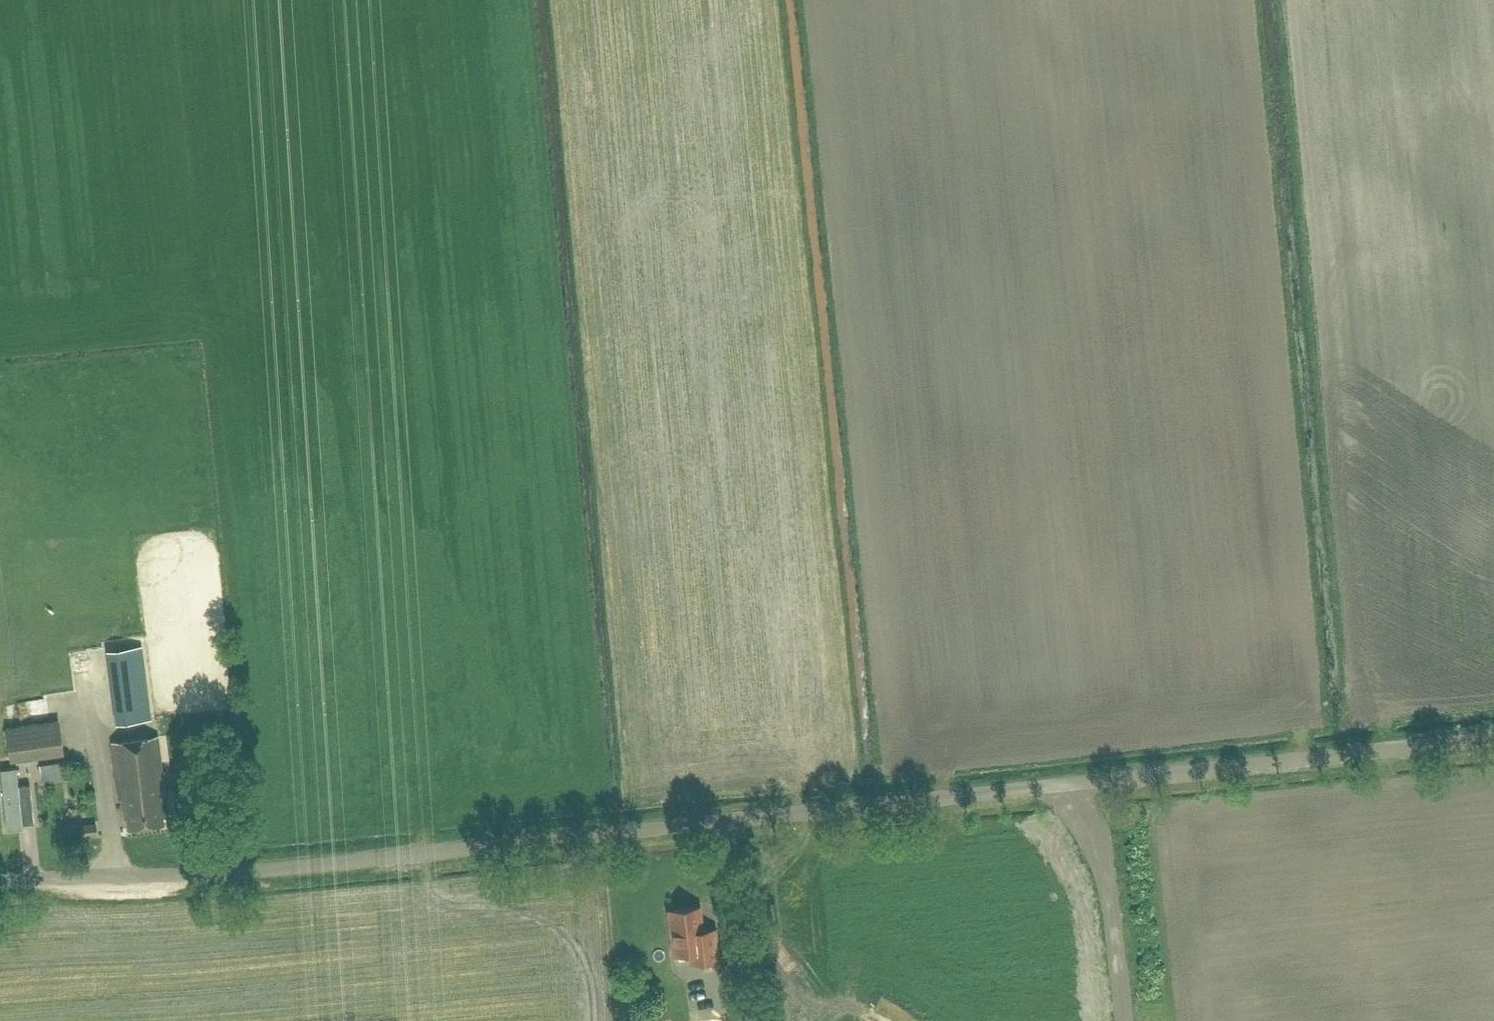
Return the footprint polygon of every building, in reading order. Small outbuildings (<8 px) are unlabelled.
[(58,720),(6,727),(10,755),(62,748),(58,720)] [(161,813),(166,812),(157,732),(110,738),(116,780),(121,779),(126,824),(162,820),(161,813)] [(0,767),(0,772),(5,827),(22,825),(22,822),(34,821),(30,782),(18,783),(17,766),(0,767)] [(80,834),(96,833),(95,820),(79,822),(80,834)] [(699,905),(699,904),(666,908),(667,909),(668,909),(673,951),(671,951),(672,952),(688,950),(689,961),(717,958),(714,927),(706,927),(699,922),(697,906),(699,905)]
